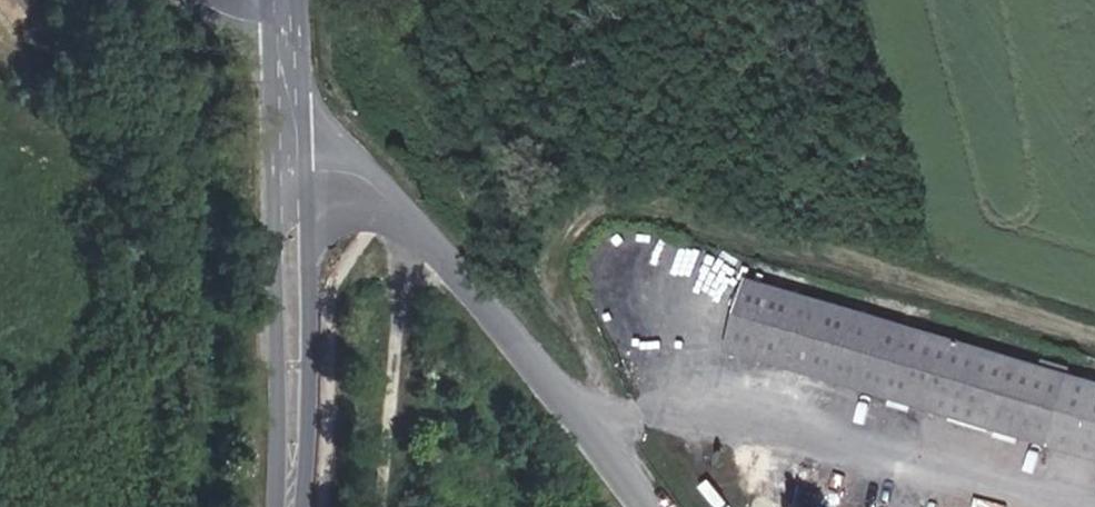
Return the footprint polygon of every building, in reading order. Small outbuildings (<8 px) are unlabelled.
[(1049,440),(1068,378),(1039,369),(748,283),(730,346),(1049,440)] [(1068,378),(1049,440),(1094,454),(1094,387),(1068,378)]
